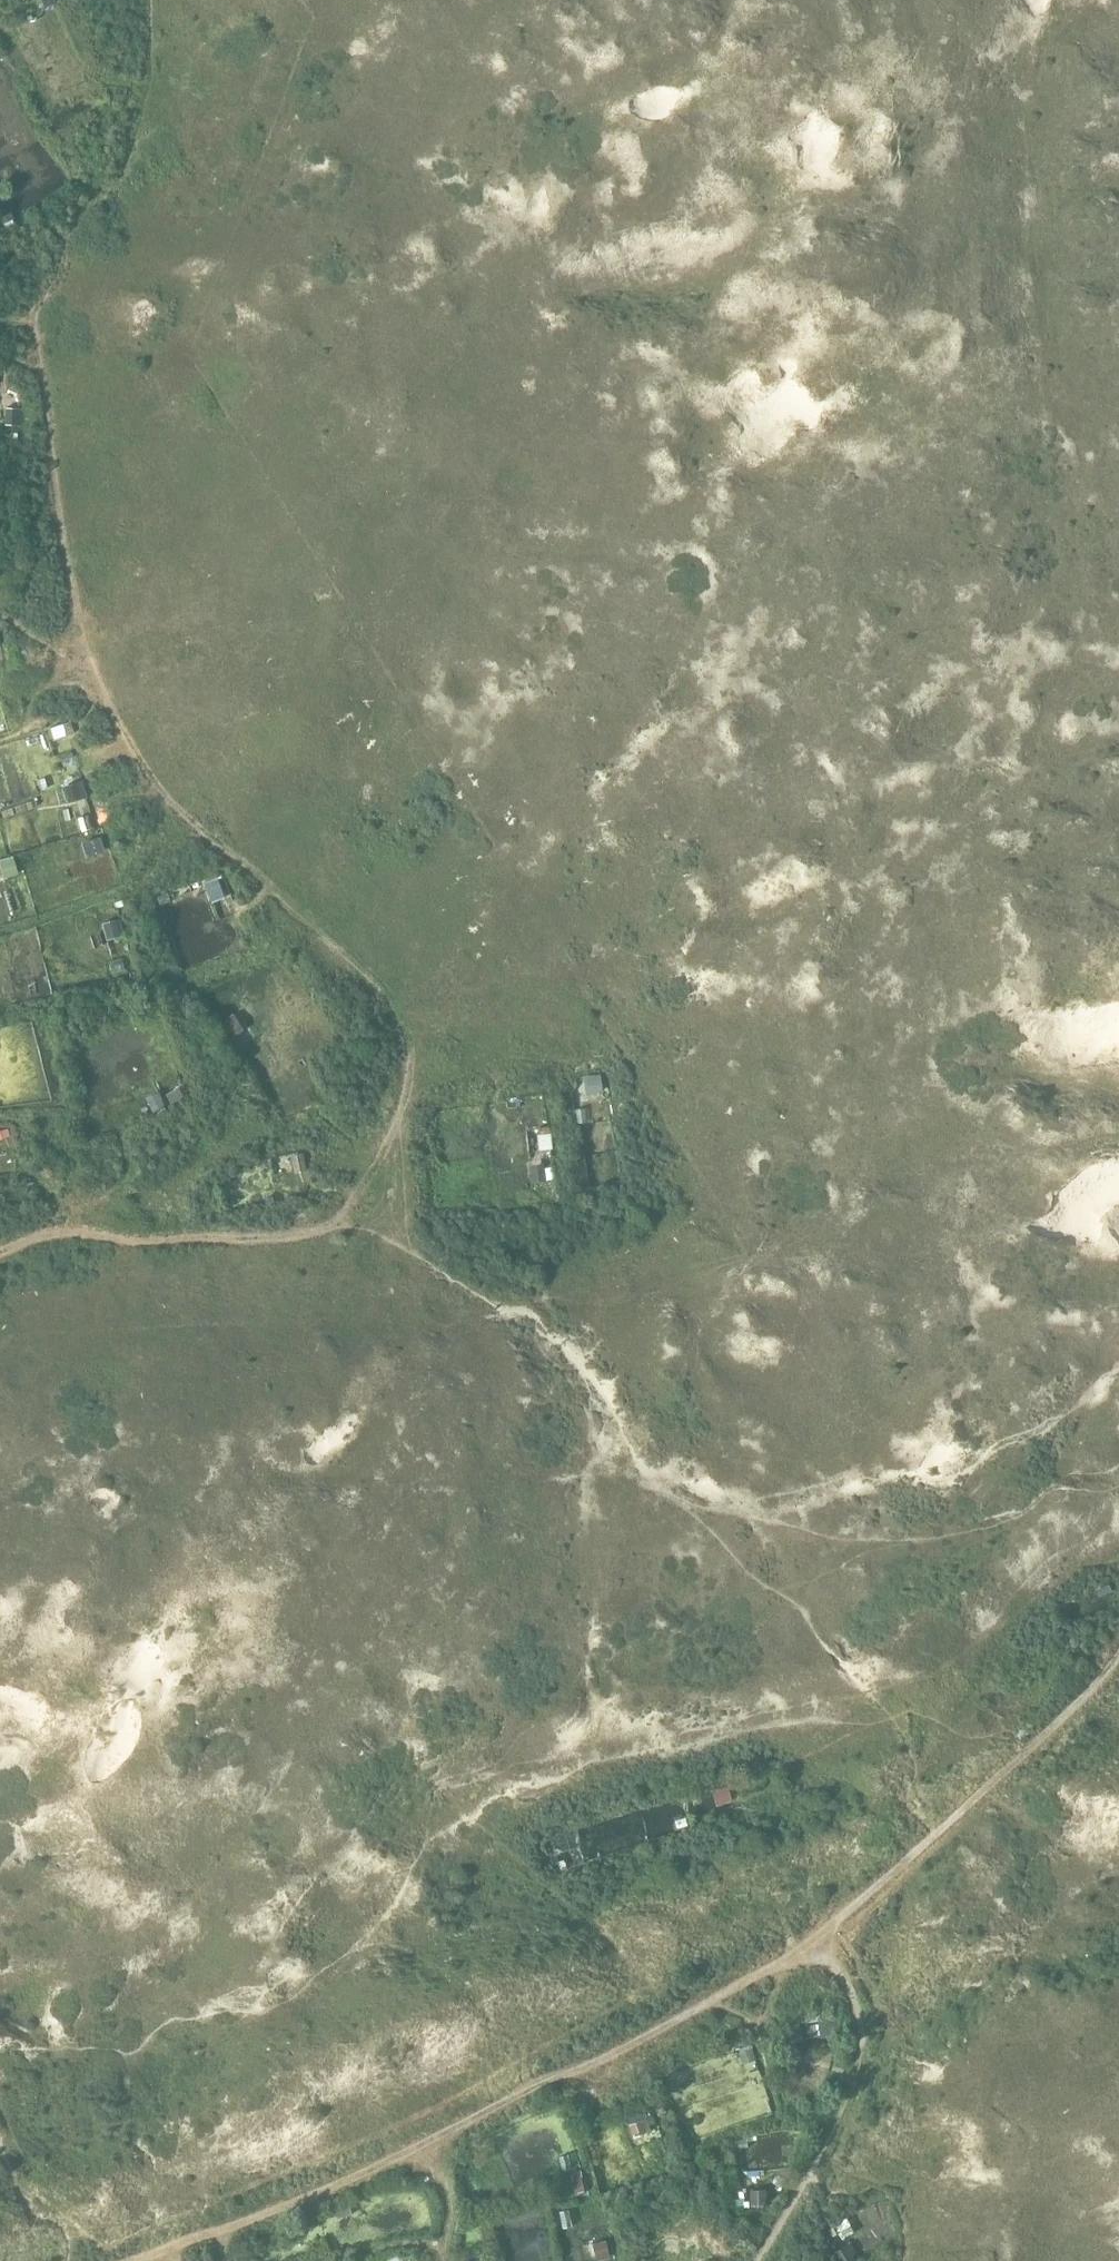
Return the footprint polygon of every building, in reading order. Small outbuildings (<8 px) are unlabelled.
[(43,9),(54,5),(51,0),(39,0),(43,9)] [(6,410),(4,425),(15,426),(16,411),(6,410)] [(67,723),(48,729),(49,734),(51,741),(65,737),(71,735),(67,723)] [(75,783),(63,787),(68,802),(80,798),(75,783)] [(94,839),(81,843),(86,857),(98,853),(94,839)] [(0,860),(0,868),(3,878),(16,874),(11,857),(0,860)] [(217,880),(205,885),(212,903),(224,897),(217,880)] [(114,921),(102,924),(106,940),(119,936),(114,921)] [(236,1019),(226,1025),(233,1037),(243,1031),(236,1019)] [(600,1079),(584,1082),(586,1094),(603,1091),(600,1079)] [(181,1089),(168,1095),(172,1104),(185,1097),(181,1089)] [(159,1095),(147,1100),(153,1112),(165,1106),(160,1095),(159,1095)] [(303,1155),(291,1158),(295,1173),(307,1170),(303,1155)] [(542,1168),(530,1170),(531,1183),(544,1182),(542,1168)] [(729,1788),(712,1793),(716,1805),(732,1801),(729,1788)] [(646,2118),(629,2124),(634,2138),(650,2131),(646,2118)] [(581,2178),(572,2180),(575,2193),(584,2191),(581,2178)] [(766,2191),(750,2192),(751,2206),(766,2205),(766,2191)] [(336,2208),(341,2220),(356,2215),(352,2202),(336,2208)] [(606,2242),(593,2245),(596,2258),(609,2255),(606,2242)] [(833,2253),(838,2260),(853,2260),(854,2260),(846,2246),(833,2253)]
